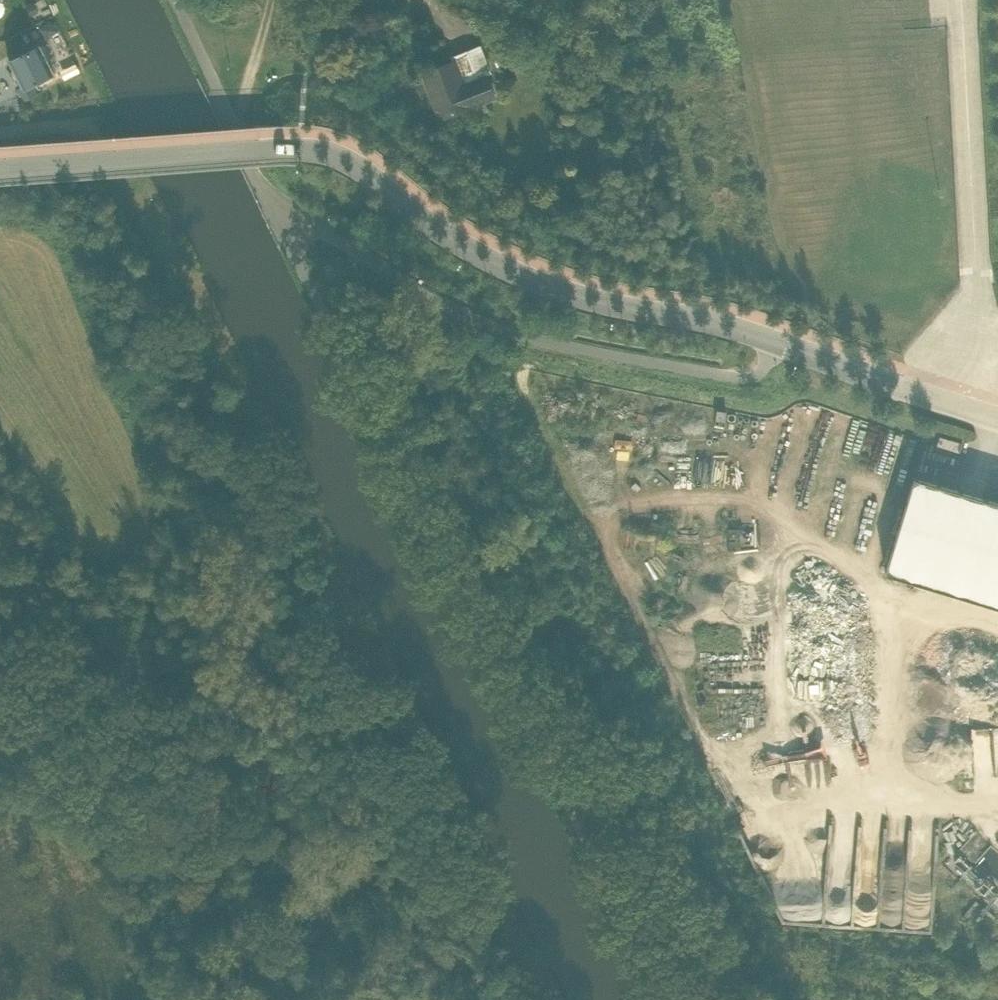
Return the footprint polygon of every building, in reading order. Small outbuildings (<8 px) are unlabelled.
[(46,7),(43,0),(28,7),(31,14),(46,7)] [(31,84),(53,72),(38,44),(8,60),(22,87),(17,90),(23,100),(36,94),(31,84)] [(438,120),(497,98),(487,75),(491,70),(481,45),(451,56),(452,60),(420,72),(438,120)] [(997,607),(997,503),(914,477),(885,573),(997,607)] [(974,723),(976,774),(997,774),(997,722),(974,723)]
